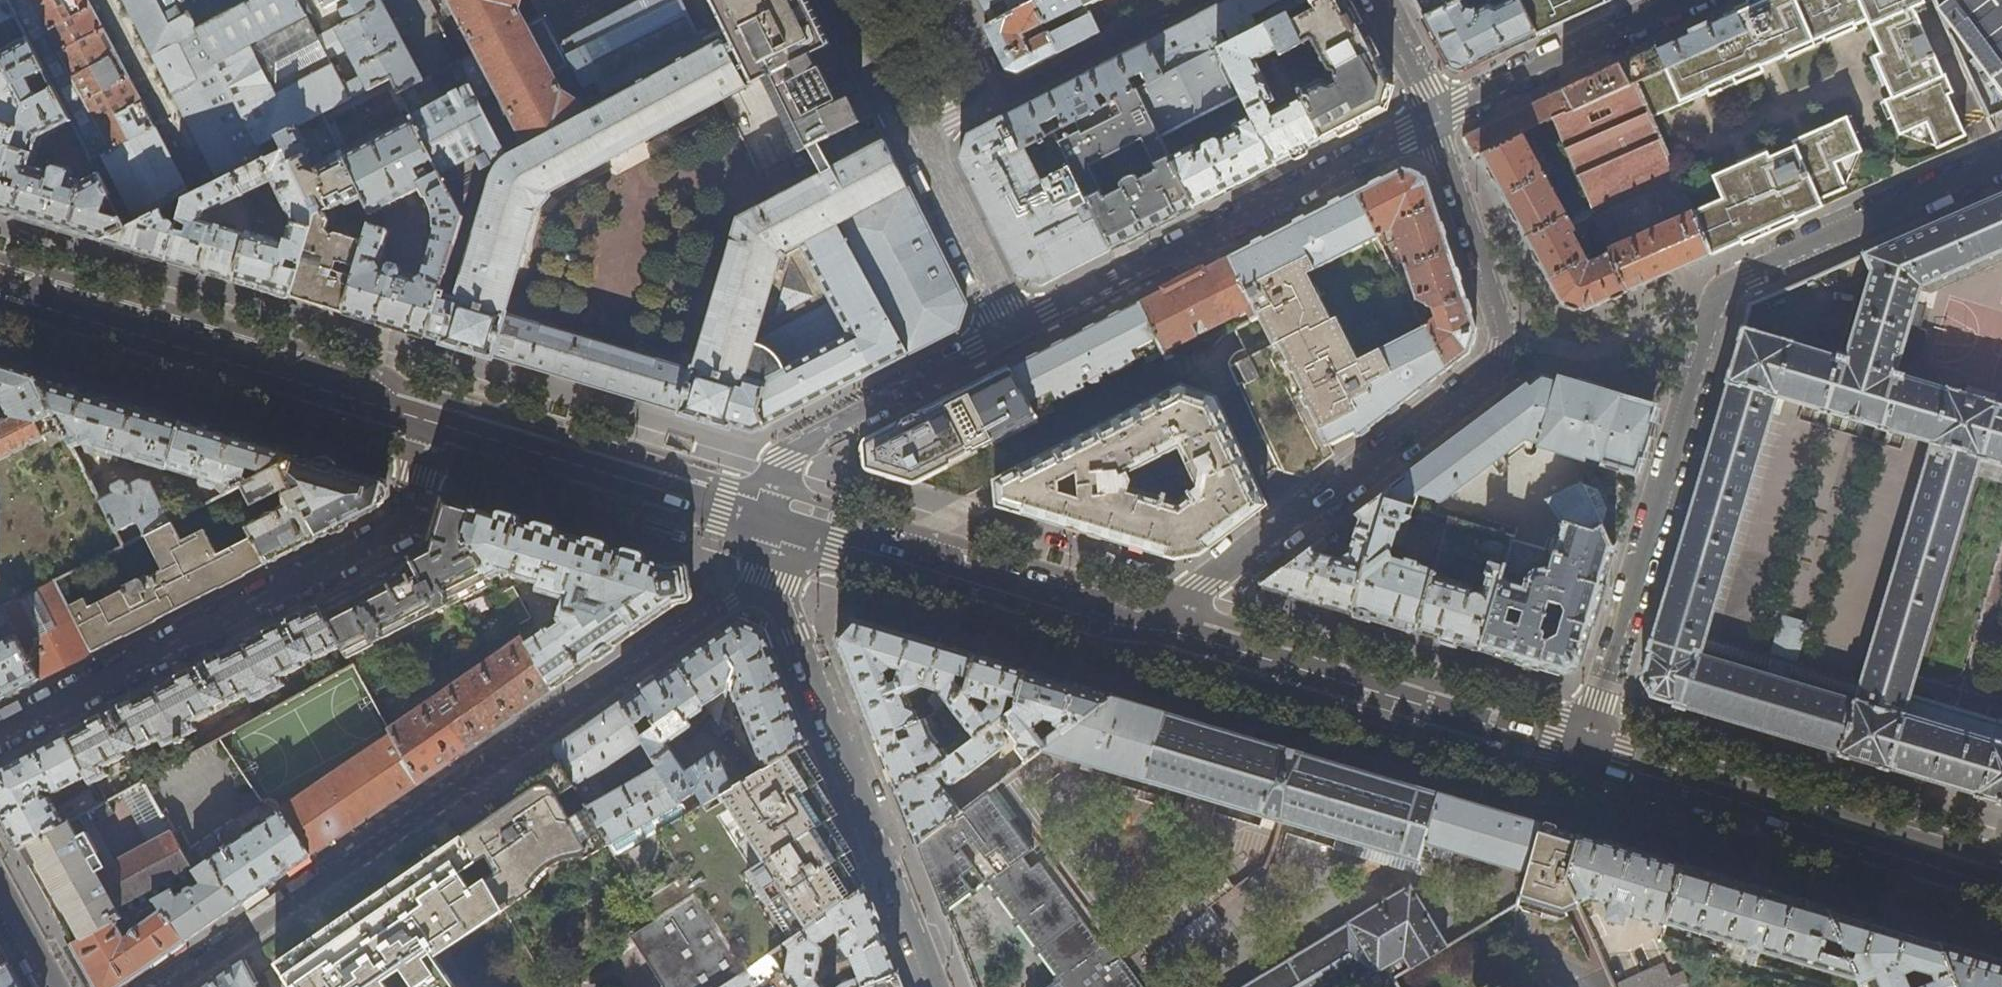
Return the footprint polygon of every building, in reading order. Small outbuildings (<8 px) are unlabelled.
[(2,62),(8,74),(26,108),(0,192),(0,211),(60,229),(103,241),(127,229),(99,175),(85,183),(71,178),(72,174),(70,170),(59,167),(54,169),(53,173),(33,166),(41,139),(72,123),(7,0),(0,0),(0,59),(2,62)] [(88,0),(7,0),(72,123),(92,161),(156,128),(88,0)] [(220,184),(235,177),(267,161),(260,147),(198,30),(183,0),(124,0),(220,184)] [(198,30),(256,0),(183,0),(198,30)] [(423,80),(423,79),(393,23),(381,0),(256,0),(198,30),(260,147),(278,138),(323,115),(393,79),(400,93),(423,80)] [(477,52),(527,148),(587,116),(581,104),(562,93),(554,78),(571,68),(544,17),(526,26),(518,12),(522,0),(449,0),(477,52)] [(738,49),(713,0),(645,0),(565,44),(599,110),(724,46),(733,59),(737,57),(735,52),(738,49)] [(738,49),(755,82),(764,78),(770,90),(777,86),(796,124),(789,128),(801,151),(873,117),(860,93),(838,104),(820,66),(816,68),(810,56),(828,47),(804,0),(713,0),(738,49)] [(992,25),(1033,5),(1042,0),(980,0),(992,25)] [(1100,34),(1086,6),(1083,0),(1042,0),(1033,5),(1058,55),(1094,37),(1100,34)] [(1312,0),(1229,0),(1214,8),(1180,26),(1146,43),(1165,76),(1216,50),(1264,25),(1312,0)] [(1345,0),(1312,0),(1264,25),(1322,142),(1372,117),(1385,110),(1389,96),(1392,86),(1345,0)] [(1423,19),(1456,0),(1413,0),(1423,19)] [(1423,19),(1449,66),(1455,68),(1463,70),(1494,55),(1537,34),(1521,0),(1506,0),(1496,4),(1488,3),(1474,10),(1468,8),(1466,6),(1469,5),(1469,2),(1469,0),(1456,0),(1423,19)] [(1611,0),(1521,0),(1537,34),(1563,23),(1611,0)] [(1935,0),(1756,0),(1735,9),(1746,31),(1665,68),(1635,82),(1651,118),(1652,118),(1652,117),(1705,93),(1706,94),(1708,94),(1706,90),(1768,63),(1826,38),(1825,34),(1839,27),(1851,22),(1853,26),(1866,21),(1871,33),(1895,87),(1899,94),(1884,101),(1898,134),(1899,134),(1925,123),(1934,143),(1934,145),(1961,134),(1941,85),(1946,83),(1940,66),(1938,67),(1931,51),(1943,46),(1953,41),(1935,0)] [(2001,93),(2001,0),(1935,0),(2001,93)] [(1058,55),(1033,5),(992,25),(985,29),(1005,68),(1006,71),(1013,73),(1018,74),(1031,68),(1058,55)] [(1728,13),(1656,46),(1665,68),(1746,31),(1735,9),(1728,13)] [(1216,50),(1276,166),(1281,163),(1322,142),(1264,25),(1216,50)] [(1133,92),(1165,76),(1146,43),(1067,83),(1009,113),(1003,117),(1020,151),(1053,134),(1133,92)] [(753,432),(768,425),(896,359),(907,354),(837,224),(908,187),(885,142),(740,219),(694,369),(505,313),(537,206),(541,207),(551,195),(551,191),(747,87),(733,59),(724,46),(599,110),(587,116),(511,157),(498,168),(487,191),(471,256),(458,299),(448,296),(449,291),(442,288),(427,335),(444,341),(444,343),(493,357),(494,355),(588,384),(681,411),(681,413),(730,428),(731,426),(753,432)] [(1648,50),(1619,63),(1628,85),(1635,82),(1665,68),(1656,46),(1648,50)] [(1276,166),(1216,50),(1165,76),(1133,92),(1193,208),(1233,188),(1276,166)] [(511,157),(527,148),(477,52),(458,62),(471,87),(444,101),(430,75),(428,77),(423,79),(423,80),(400,93),(412,118),(464,219),(454,251),(471,256),(487,191),(498,168),(511,157)] [(1573,110),(1628,85),(1619,63),(1590,76),(1564,88),(1573,110)] [(8,74),(0,78),(0,192),(26,108),(8,74)] [(343,156),(412,118),(400,93),(393,79),(323,115),(343,156)] [(1572,162),(1575,168),(1591,204),(1595,213),(1592,215),(1601,235),(1607,249),(1626,292),(1661,276),(1678,269),(1712,254),(1693,213),(1692,211),(1671,161),(1666,151),(1651,118),(1635,82),(1628,85),(1573,110),(1553,119),(1569,155),(1572,162)] [(1553,119),(1573,110),(1564,88),(1551,95),(1513,112),(1463,137),(1473,156),(1480,153),(1522,134),(1553,119)] [(1053,134),(1111,250),(1119,246),(1193,208),(1133,92),(1053,134)] [(343,156),(323,115),(278,138),(317,217),(291,297),(335,311),(344,313),(366,242),(327,230),(334,209),(345,203),(346,205),(348,206),(350,205),(365,199),(343,156)] [(1111,250),(1053,134),(1020,151),(1003,117),(968,135),(963,148),(960,158),(963,165),(977,192),(1019,277),(1030,281),(1043,285),(1111,250)] [(426,338),(427,335),(442,288),(454,251),(464,219),(412,118),(343,156),(365,199),(373,217),(366,242),(344,313),(386,326),(426,338)] [(1845,184),(1836,162),(1859,151),(1845,118),(1791,141),(1793,146),(1788,148),(1784,150),(1767,157),(1765,152),(1747,160),(1738,164),(1732,166),(1729,168),(1739,191),(1692,211),(1693,213),(1712,254),(1822,206),(1818,195),(1845,184)] [(1934,143),(1925,123),(1899,134),(1934,143)] [(104,159),(137,220),(190,193),(157,131),(104,159)] [(1522,134),(1480,153),(1495,181),(1503,196),(1545,174),(1534,155),(1539,152),(1537,146),(1530,149),(1522,134)] [(317,217),(278,138),(260,147),(267,161),(235,177),(244,196),(273,183),(293,223),(285,246),(280,245),(278,240),(250,232),(249,235),(235,281),(267,290),(291,297),(317,217)] [(1683,156),(1678,146),(1666,151),(1671,161),(1683,156)] [(1845,184),(1859,151),(1836,162),(1845,184)] [(1562,166),(1572,162),(1569,155),(1559,160),(1562,166)] [(1572,162),(1562,166),(1565,173),(1575,168),(1572,162)] [(1400,219),(1435,206),(1426,177),(1417,174),(1403,168),(1376,182),(1356,192),(1379,236),(1384,245),(1388,243),(1382,231),(1387,229),(1387,227),(1392,220),(1397,223),(1400,219)] [(1545,174),(1503,196),(1516,221),(1525,237),(1567,215),(1559,200),(1564,197),(1561,192),(1556,194),(1545,174)] [(235,281),(249,235),(235,231),(236,227),(224,223),(223,227),(206,222),(209,213),(244,196),(235,177),(220,184),(176,205),(179,211),(182,211),(176,226),(175,224),(173,222),(171,221),(167,222),(163,212),(127,229),(103,241),(160,258),(204,272),(235,281)] [(1309,272),(1379,236),(1356,192),(1277,232),(1236,253),(1229,256),(1259,316),(1260,315),(1266,329),(1277,349),(1231,370),(1274,462),(1277,467),(1282,471),(1303,476),(1317,465),(1334,453),(1328,443),(1341,436),(1354,430),(1357,436),(1363,431),(1448,368),(1427,327),(1359,360),(1338,316),(1332,319),(1309,272)] [(1877,248),(1877,247),(1750,303),(1745,321),(1738,340),(1740,340),(1735,356),(1730,371),(1729,371),(1726,382),(1727,383),(1651,638),(1650,638),(1647,649),(1648,649),(1651,653),(1648,654),(1644,666),(1640,678),(1651,696),(1670,702),(1672,700),(1674,703),(1673,705),(1684,709),(1685,706),(1839,753),(1839,754),(1848,757),(1848,755),(1863,760),(1879,764),(1878,766),(1888,769),(1888,767),(1975,793),(1975,795),(1983,797),(1984,796),(1996,799),(1995,803),(2001,805),(2001,801),(2001,731),(1917,707),(1986,465),(2001,470),(2001,406),(1995,404),(1996,402),(1985,398),(1984,400),(1959,392),(1959,391),(1947,387),(1946,389),(1894,374),(1919,286),(2001,250),(2001,194),(1877,248)] [(1588,216),(1592,215),(1595,213),(1591,204),(1583,207),(1588,216)] [(1444,231),(1435,206),(1400,219),(1397,223),(1394,227),(1398,239),(1392,241),(1395,248),(1401,246),(1407,263),(1405,263),(1406,267),(1450,251),(1444,231)] [(1567,215),(1525,237),(1535,255),(1547,279),(1585,257),(1576,242),(1582,239),(1579,234),(1574,237),(1571,232),(1575,230),(1567,215)] [(1589,263),(1585,257),(1547,279),(1560,302),(1584,310),(1605,301),(1626,292),(1607,249),(1601,235),(1594,238),(1600,250),(1605,256),(1589,263)] [(1459,278),(1450,251),(1406,267),(1407,269),(1408,269),(1419,300),(1434,308),(1437,317),(1426,325),(1427,327),(1448,368),(1469,352),(1472,342),(1476,328),(1459,278)] [(1139,302),(1160,344),(1164,351),(1167,358),(1173,355),(1171,348),(1229,319),(1248,309),(1252,319),(1259,316),(1229,256),(1170,286),(1139,302)] [(1110,374),(1133,363),(1131,361),(1143,354),(1147,360),(1164,351),(1160,344),(1139,302),(1074,335),(1009,368),(1035,417),(1051,409),(1048,403),(1060,397),(1061,399),(1084,387),(1081,382),(1087,379),(1088,381),(1091,382),(1094,381),(1099,379),(1101,375),(1101,371),(1107,369),(1110,374)] [(62,427),(38,378),(0,367),(0,397),(11,418),(0,423),(0,458),(62,427)] [(1035,417),(1009,368),(998,374),(865,441),(866,452),(867,466),(914,480),(1035,417)] [(1412,506),(1419,508),(1449,516),(1514,534),(1501,577),(1478,648),(1489,651),(1559,672),(1561,671),(1562,671),(1579,662),(1579,661),(1581,660),(1596,607),(1610,560),(1614,545),(1616,539),(1631,492),(1636,473),(1650,424),(1645,423),(1649,409),(1618,400),(1619,395),(1588,385),(1557,376),(1555,383),(1540,378),(1529,387),(1526,384),(1511,396),(1397,481),(1388,487),(1385,498),(1412,506)] [(127,405),(38,378),(62,427),(70,441),(96,449),(95,454),(117,462),(119,456),(168,470),(168,469),(183,421),(127,405)] [(1255,478),(1217,394),(1183,382),(995,478),(996,491),(997,504),(1115,540),(1175,558),(1200,553),(1266,504),(1255,478)] [(240,438),(183,421),(168,469),(213,483),(213,485),(195,494),(202,506),(242,486),(300,456),(240,438)] [(70,441),(62,427),(0,458),(0,609),(2,608),(54,581),(123,546),(115,532),(99,500),(70,441)] [(326,464),(300,456),(242,486),(251,505),(288,487),(290,491),(286,495),(285,498),(285,502),(286,506),(245,527),(252,539),(254,544),(265,564),(278,557),(334,529),(378,507),(386,481),(326,464)] [(113,493),(99,500),(115,532),(133,523),(139,525),(144,536),(170,522),(150,483),(140,479),(127,486),(124,481),(121,480),(112,484),(111,488),(113,493)] [(1385,498),(1388,487),(1330,531),(1351,537),(1351,538),(1352,539),(1349,552),(1337,559),(1335,559),(1336,558),(1320,553),(1323,546),(1319,539),(1260,583),(1312,599),(1352,610),(1385,498)] [(465,537),(474,507),(443,498),(428,549),(359,584),(318,605),(343,648),(350,659),(376,646),(375,645),(449,606),(450,607),(493,585),(490,581),(465,537)] [(1409,515),(1412,506),(1385,498),(1352,610),(1362,613),(1416,629),(1433,570),(1419,566),(1420,564),(1404,559),(1403,561),(1391,557),(1388,559),(1384,554),(1389,551),(1391,543),(1397,545),(1402,542),(1407,523),(1405,518),(1409,515)] [(508,517),(474,507),(465,537),(490,581),(494,579),(493,578),(500,574),(507,576),(508,571),(513,572),(512,577),(538,585),(537,591),(562,599),(557,617),(561,624),(555,628),(552,624),(548,627),(548,628),(526,643),(553,689),(575,673),(689,595),(685,570),(632,554),(508,517)] [(1440,548),(1449,516),(1419,508),(1417,517),(1437,523),(1430,545),(1440,548)] [(1501,577),(1514,534),(1449,516),(1440,548),(1433,570),(1416,629),(1449,639),(1478,648),(1501,577)] [(152,622),(265,564),(254,544),(219,562),(216,557),(203,532),(180,542),(170,522),(144,536),(161,571),(149,577),(144,574),(123,585),(120,591),(89,606),(84,599),(68,606),(92,653),(133,632),(152,622)] [(219,562),(254,544),(252,539),(216,557),(219,562)] [(68,606),(54,581),(2,608),(39,680),(49,675),(92,653),(68,606)] [(499,596),(518,628),(532,620),(514,588),(499,596)] [(316,661),(343,648),(318,605),(250,640),(148,692),(66,734),(88,777),(92,784),(108,776),(104,768),(125,758),(123,754),(137,746),(139,751),(161,740),(165,748),(177,742),(178,744),(186,740),(184,738),(197,732),(193,723),(213,713),(211,709),(226,701),(228,705),(249,695),(253,703),(285,687),(281,679),(301,669),(299,665),(315,657),(316,661)] [(2,608),(0,609),(0,630),(6,641),(0,644),(0,700),(39,680),(2,608)] [(1796,657),(1795,656),(1804,627),(1805,627),(1806,625),(1781,617),(1781,620),(1782,620),(1773,650),(1772,650),(1771,652),(1795,659),(1796,657)] [(917,639),(854,620),(837,638),(860,698),(876,739),(921,723),(916,710),(909,706),(905,693),(924,686),(935,690),(933,701),(938,711),(966,688),(975,656),(917,639)] [(678,663),(707,705),(728,691),(734,675),(742,677),(736,694),(764,769),(799,749),(808,744),(775,659),(764,631),(752,626),(740,621),(678,663)] [(486,735),(553,689),(526,643),(523,636),(389,728),(393,736),(417,782),(486,735)] [(1015,707),(1026,671),(1000,663),(975,656),(966,688),(938,711),(962,746),(1015,707)] [(625,699),(621,702),(635,725),(651,715),(653,719),(652,720),(656,727),(641,736),(656,760),(660,768),(680,801),(698,791),(705,803),(708,802),(735,786),(724,757),(718,749),(687,770),(669,742),(712,713),(707,705),(678,663),(674,666),(625,699)] [(1043,749),(1113,697),(1103,694),(1036,674),(1026,671),(1015,707),(962,746),(948,757),(933,768),(894,785),(911,827),(918,844),(961,811),(939,781),(944,778),(945,782),(947,784),(949,785),(953,784),(1005,745),(1007,742),(1007,740),(1006,736),(1010,734),(1016,743),(1015,744),(1015,749),(1025,763),(1043,749)] [(1148,707),(1113,697),(1043,749),(1283,821),(1419,862),(1426,841),(1526,871),(1540,823),(1428,791),(1291,749),(1148,707)] [(641,736),(635,725),(621,702),(581,729),(554,748),(610,842),(618,855),(642,841),(636,830),(641,827),(642,828),(653,821),(653,820),(658,818),(664,828),(688,814),(680,801),(660,768),(608,797),(596,774),(630,752),(640,769),(656,760),(641,736)] [(205,734),(210,744),(220,738),(254,720),(249,710),(205,734)] [(709,722),(719,737),(726,733),(715,717),(709,722)] [(948,757),(933,734),(928,720),(921,723),(876,739),(885,761),(894,785),(933,768),(948,757)] [(88,777),(66,734),(13,760),(0,767),(0,816),(19,849),(29,843),(79,816),(102,804),(95,789),(57,809),(51,799),(41,796),(42,789),(56,793),(88,777)] [(409,788),(417,782),(393,736),(282,811),(311,855),(324,846),(409,788)] [(808,744),(799,749),(764,769),(755,775),(735,786),(708,802),(705,803),(688,814),(664,828),(657,831),(686,876),(644,901),(655,919),(697,894),(746,971),(770,954),(787,942),(865,888),(859,873),(854,860),(847,842),(826,790),(811,751),(808,744)] [(610,842),(554,748),(525,768),(523,776),(518,779),(520,782),(503,793),(501,791),(494,796),(495,798),(493,800),(491,798),(487,801),(483,805),(481,809),(479,812),(478,816),(478,819),(481,823),(471,829),(461,836),(501,906),(503,909),(532,891),(532,888),(533,886),(537,878),(550,868),(563,861),(578,857),(582,857),(583,859),(610,842)] [(170,834),(140,783),(121,793),(150,844),(170,834)] [(1125,961),(1108,939),(1105,941),(1044,862),(1047,859),(1019,821),(1016,823),(1013,819),(1017,816),(995,786),(961,811),(918,844),(921,854),(944,912),(947,910),(948,912),(986,884),(1056,977),(1054,979),(1056,981),(1048,986),(1144,986),(1125,961)] [(262,802),(266,808),(271,805),(278,814),(282,811),(278,804),(275,802),(271,799),(266,800),(262,802)] [(271,805),(266,808),(262,811),(265,815),(269,813),(272,818),(237,842),(227,827),(200,845),(241,904),(275,880),(311,855),(282,811),(278,814),(271,805)] [(250,819),(262,811),(259,806),(246,814),(250,819)] [(94,844),(79,816),(29,843),(34,852),(82,939),(115,922),(155,901),(171,893),(198,879),(185,856),(184,856),(171,833),(170,834),(150,844),(98,872),(85,850),(94,844)] [(1565,879),(1580,834),(1572,832),(1540,823),(1526,871),(1518,901),(1554,913),(1577,903),(1565,879)] [(1637,851),(1580,834),(1565,879),(1577,903),(1577,904),(1591,898),(1604,902),(1603,907),(1608,909),(1606,920),(1623,925),(1627,916),(1665,927),(1666,926),(1683,865),(1637,851)] [(501,906),(461,836),(455,841),(399,879),(323,931),(276,963),(292,986),(443,986),(424,959),(501,906)] [(200,845),(185,856),(198,879),(201,884),(194,889),(191,888),(185,892),(185,895),(176,900),(171,893),(155,901),(161,911),(184,942),(212,923),(241,904),(200,845)] [(1756,887),(1683,865),(1666,926),(1859,981),(1850,961),(1824,953),(1827,941),(1844,946),(1829,908),(1756,887)] [(1157,968),(1158,970),(1160,969),(1160,968),(1218,924),(1207,909),(1235,889),(1222,871),(1134,936),(1142,947),(1157,968)] [(787,942),(792,949),(788,969),(782,972),(793,986),(823,986),(816,976),(824,947),(821,942),(837,931),(843,940),(841,941),(841,945),(848,955),(850,955),(859,978),(842,985),(839,986),(863,986),(898,974),(888,949),(865,888),(787,942)] [(1245,986),(1350,986),(1363,979),(1368,986),(1399,986),(1395,978),(1447,946),(1411,888),(1245,986)] [(631,934),(665,986),(721,986),(746,971),(697,894),(655,919),(631,934)] [(1940,941),(1889,926),(1829,908),(1844,946),(1850,961),(1859,981),(1860,984),(1872,979),(1875,985),(1878,984),(1879,986),(1958,986),(1940,941)] [(115,922),(82,939),(71,944),(95,986),(120,986),(144,971),(184,942),(161,911),(132,931),(131,935),(125,938),(115,922)] [(1940,941),(1958,986),(2001,986),(2001,960),(1940,941)] [(782,972),(770,954),(746,971),(757,986),(773,986),(769,981),(782,972)] [(254,978),(245,960),(220,977),(206,986),(259,986),(254,978)] [(0,969),(0,986),(21,986),(8,964),(0,969)] [(1613,985),(1614,986),(1691,986),(1684,971),(1669,977),(1663,964),(1613,985)] [(746,971),(721,986),(757,986),(746,971)] [(898,974),(863,986),(903,986),(898,974)]
